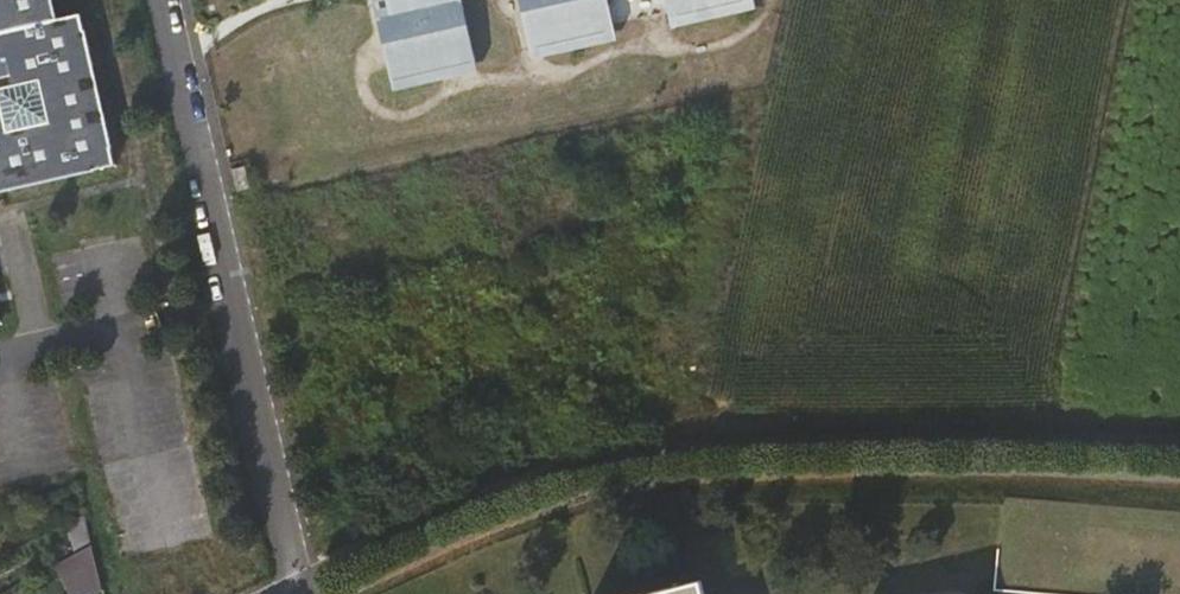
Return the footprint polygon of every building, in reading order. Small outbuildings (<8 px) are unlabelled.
[(115,171),(80,18),(58,23),(52,0),(0,0),(0,197),(115,171)] [(398,2),(380,6),(399,86),(474,69),(458,0),(398,0),(398,2)] [(537,54),(613,36),(604,0),(525,0),(537,54)] [(676,22),(751,4),(750,0),(671,0),(676,22)] [(78,557),(92,550),(85,520),(71,527),(78,557)] [(76,593),(100,586),(92,550),(78,557),(68,563),(76,593)] [(1002,565),(994,592),(1013,593),(1179,593),(1179,581),(1002,565)] [(699,583),(655,593),(701,593),(699,583)]
